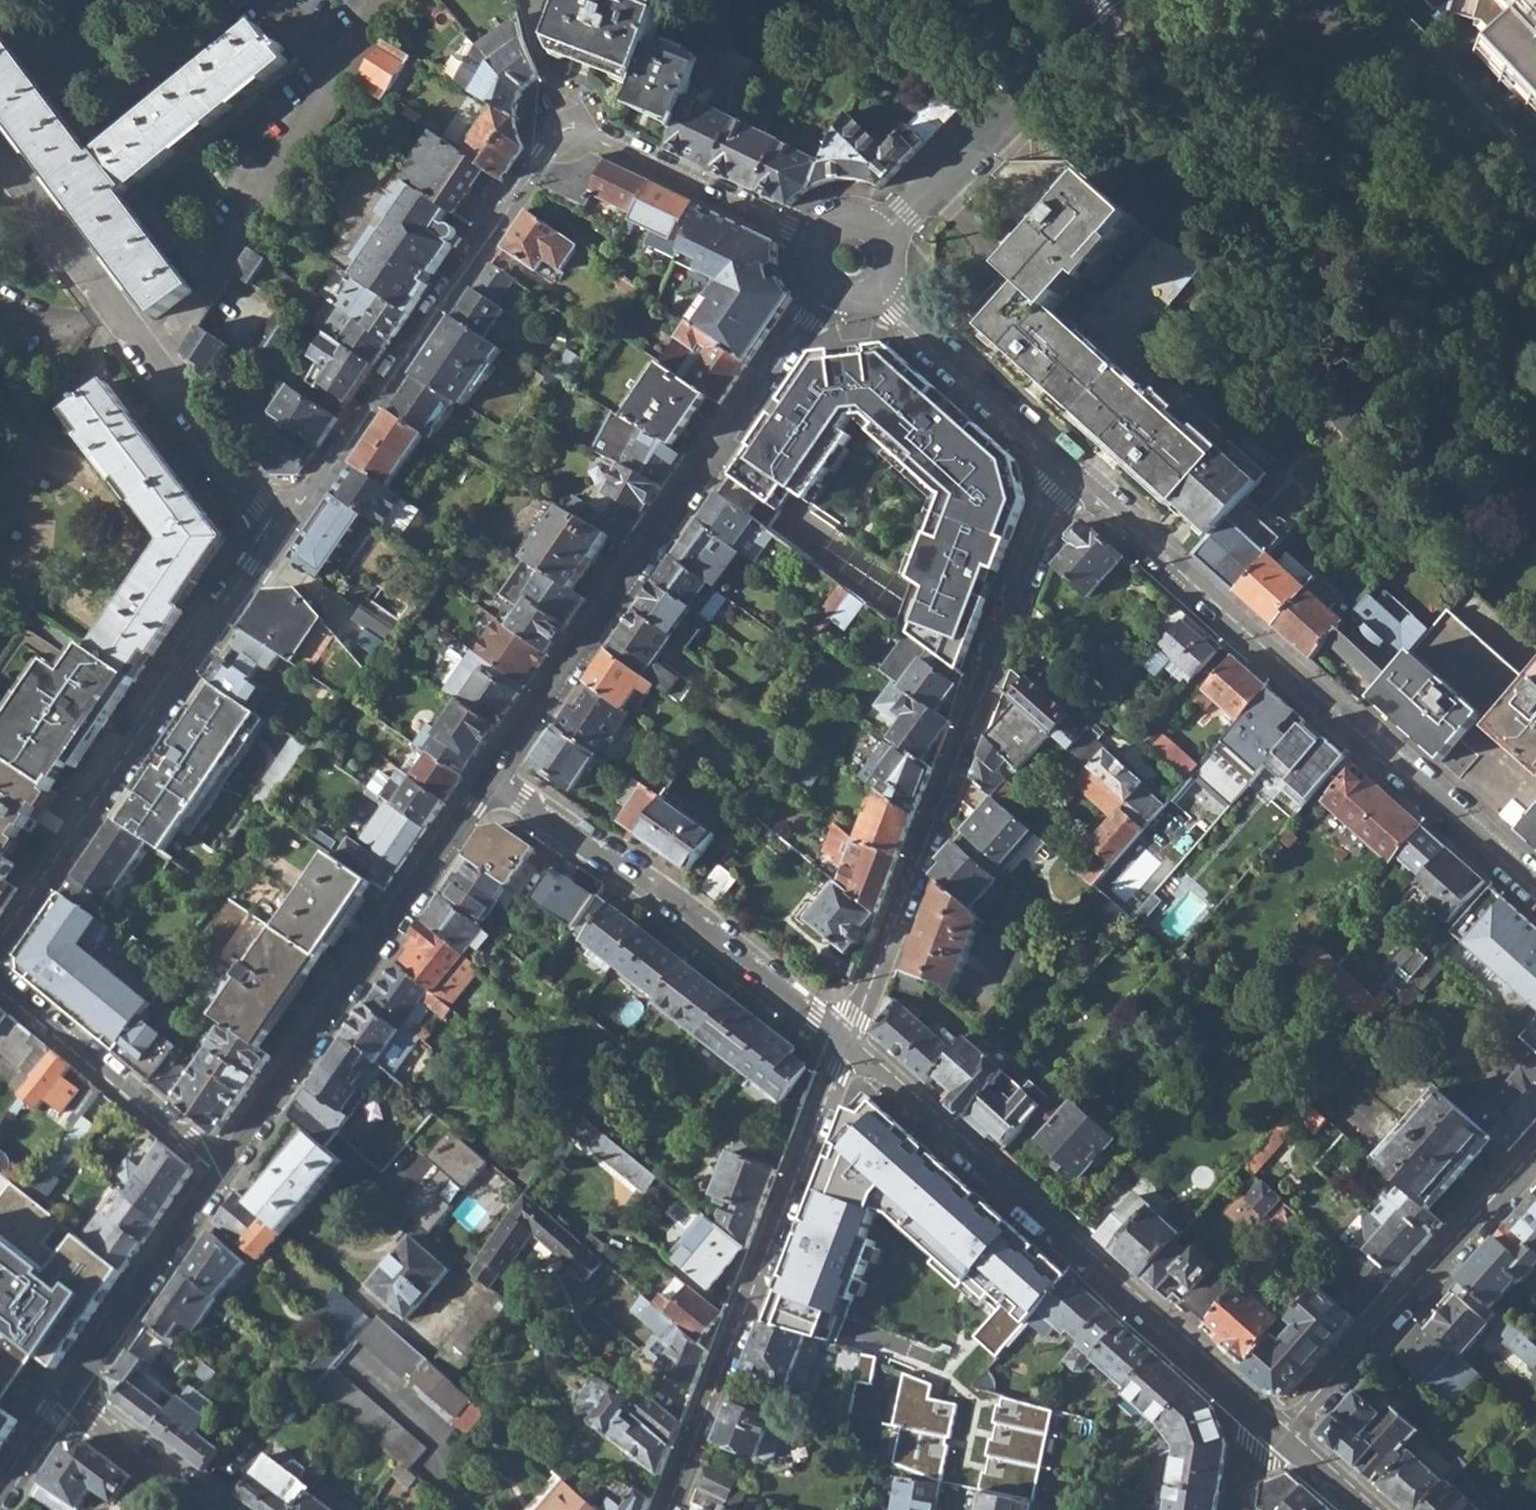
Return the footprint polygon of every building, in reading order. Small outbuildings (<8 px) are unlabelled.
[(635,77),(650,40),(666,0),(565,0),(566,0),(549,44),(568,51),(566,58),(614,77),(617,69),(635,77)] [(1449,16),(1451,10),(1453,0),(1434,0),(1449,16)] [(1535,109),(1535,0),(1453,0),(1451,10),(1482,17),(1493,30),(1478,45),(1535,109)] [(476,46),(521,95),(524,91),(539,79),(522,40),(518,17),(476,46)] [(157,316),(192,289),(121,195),(289,61),(281,52),(285,49),(280,43),(276,46),(258,25),(94,157),(0,31),(0,108),(157,316)] [(354,83),(381,99),(410,55),(382,38),(354,83)] [(625,106),(674,130),(691,86),(700,64),(679,53),(681,49),(673,45),(670,49),(650,40),(635,77),(625,106)] [(494,106),(514,118),(514,115),(521,95),(476,46),(454,81),(494,106)] [(909,128),(925,144),(975,94),(952,78),(924,109),(924,111),(909,128)] [(691,86),(674,130),(667,149),(714,172),(736,125),(714,114),(717,109),(710,106),(715,98),(711,91),(700,86),(694,88),(691,86)] [(396,110),(414,122),(419,114),(401,103),(396,110)] [(482,169),(499,181),(521,149),(515,132),(514,118),(494,106),(462,155),(482,169)] [(925,144),(909,128),(901,136),(885,151),(849,115),(832,147),(823,166),(812,187),(831,180),(845,179),(863,182),(880,189),(925,144)] [(897,132),(901,136),(909,128),(905,124),(897,132)] [(714,172),(759,193),(781,145),(736,125),(714,172)] [(448,211),(452,214),(482,169),(462,155),(429,133),(418,149),(425,154),(406,182),(412,187),(448,211)] [(759,193),(788,207),(792,203),(812,187),(823,166),(816,162),(781,145),(759,193)] [(825,145),(816,162),(823,166),(832,147),(825,145)] [(592,195),(633,214),(648,183),(593,157),(569,166),(556,167),(543,186),(587,206),(592,195)] [(969,318),(1177,509),(1231,446),(1233,445),(1158,375),(1177,351),(1154,329),(1207,267),(1135,220),(1132,221),(1068,164),(1007,163),(993,178),(1018,201),(1007,214),(1038,243),(1012,274),(1010,273),(969,318)] [(645,244),(678,259),(702,209),(690,203),(648,183),(633,214),(630,221),(651,231),(645,244)] [(448,211),(412,187),(351,279),(352,280),(405,318),(416,302),(411,298),(418,288),(420,289),(427,277),(429,278),(448,251),(450,252),(457,243),(436,228),(448,211)] [(712,340),(747,364),(792,300),(784,289),(778,276),(776,261),(777,244),(702,209),(678,259),(714,279),(686,322),(712,340)] [(501,248),(538,273),(559,236),(525,212),(501,248)] [(234,272),(249,283),(265,258),(250,247),(234,272)] [(490,263),(502,272),(507,264),(495,256),(490,263)] [(454,316),(486,338),(505,311),(498,306),(515,281),(502,272),(490,263),(454,316)] [(336,269),(318,295),(334,307),(352,280),(351,279),(336,269)] [(623,296),(629,301),(638,289),(615,273),(612,280),(623,289),(623,296)] [(355,322),(387,346),(405,318),(352,280),(334,307),(339,310),(355,322)] [(423,292),(420,289),(418,288),(411,298),(416,302),(423,292)] [(253,344),(273,358),(300,320),(279,305),(253,344)] [(338,347),(370,370),(387,346),(355,322),(339,310),(322,336),(327,340),(338,347)] [(453,403),(459,407),(500,348),(486,338),(454,316),(411,379),(453,403)] [(712,340),(686,322),(660,363),(694,387),(720,404),(747,364),(712,340)] [(746,516),(771,537),(801,561),(923,655),(926,651),(947,666),(952,670),(961,677),(1027,508),(1016,460),(863,324),(855,327),(840,327),(827,325),(731,476),(758,499),(746,516)] [(201,326),(185,353),(213,374),(231,347),(216,336),(201,326)] [(315,391),(341,412),(370,370),(338,347),(327,340),(312,360),(320,366),(308,384),(315,389),(315,391)] [(646,427),(661,435),(694,387),(660,363),(627,416),(646,427)] [(430,440),(432,437),(453,403),(411,379),(389,411),(424,436),(430,440)] [(99,654),(134,679),(177,617),(170,612),(221,539),(106,380),(70,409),(85,431),(82,435),(114,479),(119,475),(135,499),(137,499),(165,537),(91,649),(99,654)] [(294,394),(287,388),(269,415),(316,450),(334,423),(300,398),(294,394)] [(352,465),(388,490),(392,485),(421,442),(424,436),(389,411),(352,465)] [(661,435),(646,427),(633,452),(629,449),(626,454),(617,450),(615,455),(612,462),(611,462),(620,467),(662,489),(689,450),(661,435)] [(267,476),(297,477),(309,459),(267,428),(250,453),(267,476)] [(430,440),(424,436),(421,442),(454,461),(459,452),(432,437),(430,440)] [(1177,509),(1210,539),(1231,516),(1244,501),(1264,478),(1231,446),(1177,509)] [(352,465),(332,495),(362,515),(374,523),(394,494),(388,490),(352,465)] [(612,538),(623,545),(662,489),(620,467),(606,495),(610,498),(593,527),(612,538)] [(718,495),(746,516),(758,499),(731,476),(718,495)] [(478,534),(574,593),(612,538),(593,527),(516,484),(514,483),(478,534)] [(413,497),(392,485),(388,490),(394,494),(408,503),(413,497)] [(332,495),(316,519),(346,539),(362,515),(332,495)] [(734,547),(753,562),(771,537),(746,516),(718,495),(699,522),(722,539),(734,547)] [(1195,557),(1236,594),(1272,553),(1247,530),(1260,515),(1244,501),(1231,516),(1210,539),(1195,557)] [(322,574),(334,557),(346,539),(316,519),(293,553),(298,557),(294,563),(318,580),(322,574)] [(722,539),(699,522),(673,559),(708,584),(714,575),(703,567),(722,539)] [(1052,563),(1089,596),(1122,558),(1083,523),(1056,551),(1052,563)] [(734,547),(722,539),(703,567),(714,575),(734,547)] [(1236,594),(1273,627),(1309,585),(1272,553),(1236,594)] [(656,584),(690,608),(708,584),(673,559),(656,584)] [(1273,627),(1310,660),(1326,641),(1343,623),(1328,610),(1335,603),(1340,608),(1344,603),(1339,599),(1343,595),(1319,574),(1309,585),(1273,627)] [(671,638),(673,640),(693,611),(690,608),(656,584),(637,613),(671,638)] [(718,592),(708,584),(690,608),(693,611),(700,616),(718,592)] [(1535,849),(1535,648),(1468,588),(1429,632),(1378,689),(1369,700),(1535,849)] [(503,619),(501,624),(548,654),(567,627),(509,589),(500,602),(510,609),(518,615),(511,625),(503,619)] [(1378,689),(1429,632),(1385,591),(1375,602),(1368,595),(1343,623),(1326,641),(1378,689)] [(265,646),(350,704),(369,678),(297,593),(265,593),(240,629),(265,646)] [(1155,626),(1166,637),(1181,621),(1185,615),(1174,604),(1155,626)] [(390,629),(358,608),(349,621),(380,643),(390,629)] [(510,609),(503,619),(511,625),(518,615),(510,609)] [(637,613),(608,654),(653,688),(665,698),(668,700),(682,680),(662,666),(660,669),(654,663),(671,638),(637,613)] [(488,661),(525,687),(548,654),(501,624),(495,621),(473,652),(488,661)] [(1157,675),(1165,666),(1172,657),(1189,673),(1194,678),(1221,647),(1208,634),(1203,640),(1181,621),(1166,637),(1144,664),(1157,675)] [(254,664),(265,646),(240,629),(228,647),(254,664)] [(0,733),(0,752),(50,787),(67,761),(75,766),(134,679),(99,654),(91,649),(88,646),(68,673),(52,662),(41,676),(46,680),(41,687),(37,683),(9,720),(14,724),(9,731),(4,727),(0,733)] [(460,702),(497,729),(525,687),(488,661),(473,652),(466,648),(438,688),(460,702)] [(910,693),(935,711),(953,687),(952,681),(947,677),(952,670),(947,666),(926,651),(923,655),(920,660),(900,686),(910,693)] [(586,685),(621,713),(636,691),(645,698),(653,688),(608,654),(586,685)] [(1182,680),(1189,673),(1172,657),(1165,666),(1182,680)] [(1217,700),(1239,720),(1250,708),(1268,688),(1233,657),(1206,690),(1197,699),(1208,708),(1217,700)] [(267,720),(283,732),(288,724),(267,709),(274,698),(219,660),(206,679),(261,716),(267,720)] [(1055,737),(1069,749),(1083,733),(1066,718),(1069,716),(1064,711),(1067,708),(1058,702),(1055,703),(1043,692),(1045,690),(1036,682),(1034,685),(1029,681),(1027,683),(1012,669),(1004,692),(1055,737)] [(283,732),(206,679),(109,820),(137,838),(146,844),(218,889),(311,751),(283,732)] [(556,730),(589,753),(602,735),(605,736),(621,713),(586,685),(556,730)] [(1264,733),(1265,735),(1300,768),(1302,766),(1311,774),(1334,747),(1268,688),(1250,708),(1269,725),(1264,733)] [(1021,776),(1055,737),(1004,692),(986,738),(1006,760),(1021,776)] [(897,744),(919,760),(949,722),(935,711),(910,693),(896,711),(904,718),(893,734),(890,738),(897,744)] [(429,755),(463,777),(497,729),(460,702),(439,732),(427,724),(413,744),(425,752),(429,755)] [(531,766),(564,790),(589,753),(556,730),(531,766)] [(884,734),(890,738),(893,734),(888,730),(884,734)] [(1089,767),(1092,769),(1107,750),(1085,731),(1083,733),(1069,749),(1087,765),(1089,767)] [(1297,772),(1300,768),(1265,735),(1261,740),(1297,772)] [(986,738),(971,778),(994,799),(1007,810),(1029,785),(1021,776),(1006,760),(986,738)] [(1152,750),(1186,780),(1195,769),(1162,739),(1152,750)] [(879,790),(913,816),(931,769),(919,760),(897,744),(894,751),(883,747),(874,771),(884,775),(879,790)] [(338,756),(322,745),(315,753),(332,765),(338,756)] [(1144,783),(1107,750),(1092,769),(1124,797),(1149,821),(1163,806),(1141,787),(1144,783)] [(1,856),(50,787),(0,752),(0,856),(1,856)] [(421,767),(413,777),(411,781),(445,804),(463,777),(429,755),(421,767)] [(1322,803),(1390,863),(1423,826),(1368,777),(1364,782),(1352,772),(1357,767),(1347,758),(1329,779),(1336,786),(1322,803)] [(413,777),(421,767),(410,759),(403,770),(413,777)] [(1068,785),(1095,809),(1097,807),(1111,820),(1089,844),(1111,864),(1149,821),(1124,797),(1092,769),(1089,767),(1087,765),(1068,785)] [(385,801),(427,830),(445,804),(411,781),(413,777),(403,770),(400,768),(390,782),(378,774),(367,789),(385,801)] [(616,806),(623,811),(638,788),(628,780),(614,802),(616,806)] [(614,823),(629,833),(638,839),(660,803),(638,788),(623,811),(614,823)] [(855,842),(897,857),(913,816),(879,790),(877,789),(855,842)] [(1010,876),(1012,878),(1028,859),(1032,862),(1048,845),(994,799),(962,834),(1010,876)] [(637,840),(688,874),(714,835),(663,800),(660,803),(638,839),(637,840)] [(357,840),(400,869),(427,830),(385,801),(357,840)] [(106,903),(146,844),(137,838),(109,820),(59,894),(81,909),(95,918),(106,903)] [(281,932),(321,959),(373,883),(338,859),(332,855),(286,824),(232,902),(279,934),(281,932)] [(1390,863),(1390,864),(1416,887),(1449,849),(1423,826),(1390,863)] [(466,861),(506,888),(515,873),(531,850),(519,841),(511,834),(501,827),(486,831),(466,861)] [(525,834),(517,827),(511,834),(519,841),(525,834)] [(1279,836),(1291,846),(1298,839),(1286,829),(1279,836)] [(941,884),(970,911),(995,882),(1001,887),(1010,876),(962,834),(955,830),(950,842),(953,845),(940,859),(945,865),(933,877),(941,884)] [(637,840),(638,839),(629,833),(624,842),(632,847),(637,840)] [(373,883),(385,891),(400,869),(357,840),(353,838),(338,859),(373,883)] [(855,842),(837,885),(876,913),(897,857),(855,842)] [(1426,903),(1449,922),(1485,882),(1449,849),(1416,887),(1410,893),(1424,905),(1426,903)] [(15,890),(1,882),(13,864),(1,856),(0,856),(0,911),(15,890)] [(441,897),(479,927),(506,888),(466,861),(441,897)] [(699,892),(717,906),(736,881),(718,867),(699,892)] [(560,883),(563,879),(550,870),(547,874),(560,883)] [(537,889),(515,873),(506,888),(527,903),(537,889)] [(568,933),(591,900),(563,879),(560,883),(547,874),(537,889),(527,903),(568,933)] [(806,922),(844,954),(851,945),(861,945),(865,938),(862,932),(876,913),(837,885),(836,883),(806,922)] [(944,988),(953,996),(984,922),(970,911),(941,884),(907,974),(928,983),(944,988)] [(1459,931),(1472,941),(1506,901),(1494,891),(1459,931)] [(568,933),(612,965),(639,931),(594,896),(591,900),(568,933)] [(466,956),(473,961),(491,937),(479,927),(441,897),(423,922),(466,956)] [(1506,901),(1472,941),(1470,942),(1535,1002),(1535,926),(1508,900),(1506,901)] [(225,1027),(258,1049),(320,961),(279,934),(279,936),(231,904),(171,991),(203,1013),(225,1027)] [(396,963),(429,989),(438,997),(450,1006),(456,1011),(480,975),(474,970),(478,965),(473,961),(466,956),(423,922),(396,963)] [(612,965),(656,998),(683,965),(639,931),(612,965)] [(1102,948),(1109,955),(1124,939),(1116,932),(1102,948)] [(1324,984),(1370,1026),(1395,998),(1429,960),(1417,950),(1414,953),(1404,945),(1383,968),(1391,976),(1382,987),(1386,991),(1378,1000),(1338,966),(1324,984)] [(1301,965),(1324,984),(1338,966),(1317,947),(1301,965)] [(970,1013),(982,1024),(1033,965),(1014,948),(984,984),(990,989),(970,1013)] [(1429,960),(1395,998),(1406,1008),(1444,966),(1433,957),(1429,960)] [(396,963),(369,1001),(402,1032),(405,1027),(411,1032),(425,1043),(431,1048),(439,1038),(420,1023),(419,1022),(410,1020),(423,1000),(429,989),(396,963)] [(653,1002),(696,1036),(725,997),(683,965),(656,998),(653,1002)] [(892,985),(922,997),(928,983),(907,974),(898,970),(892,985)] [(68,1016),(117,1057),(143,1021),(145,1020),(131,1009),(129,1003),(119,995),(112,995),(93,978),(85,989),(68,1016)] [(423,1000),(410,1020),(419,1022),(420,1023),(431,1007),(438,997),(429,989),(423,1000)] [(872,1037),(927,1086),(963,1045),(947,1030),(940,1037),(899,1002),(895,1004),(888,996),(872,1037)] [(431,1007),(451,1022),(458,1013),(456,1011),(450,1006),(438,997),(431,1007)] [(696,1036),(741,1069),(770,1032),(725,997),(696,1036)] [(369,1001),(346,1037),(379,1064),(386,1071),(398,1081),(425,1043),(411,1032),(405,1027),(402,1032),(369,1001)] [(16,1096),(52,1052),(8,1015),(0,1023),(0,1053),(18,1068),(5,1086),(16,1096)] [(150,1085),(214,1139),(271,1057),(258,1049),(225,1027),(190,1078),(182,1070),(169,1059),(177,1049),(143,1021),(117,1057),(150,1085)] [(1535,1051),(1535,1034),(1528,1027),(1519,1036),(1526,1042),(1535,1051)] [(741,1069),(781,1099),(806,1065),(792,1054),(795,1051),(770,1032),(741,1069)] [(346,1037),(307,1093),(338,1113),(348,1119),(364,1096),(355,1088),(367,1072),(376,1079),(379,1081),(386,1071),(379,1064),(346,1037)] [(927,1086),(965,1120),(1004,1074),(967,1041),(963,1045),(927,1086)] [(1453,1100),(1493,1136),(1509,1150),(1535,1120),(1535,1051),(1526,1042),(1513,1057),(1514,1071),(1493,1095),(1478,1095),(1467,1085),(1453,1100)] [(177,1049),(169,1059),(182,1070),(189,1060),(177,1049)] [(1414,1198),(1429,1210),(1493,1136),(1453,1100),(1398,1050),(1332,1125),(1399,1185),(1414,1198)] [(12,1118),(18,1111),(25,1102),(33,1109),(41,1101),(57,1114),(78,1088),(62,1076),(69,1067),(52,1052),(16,1096),(3,1112),(12,1118)] [(364,1096),(376,1079),(367,1072),(355,1088),(364,1096)] [(1024,1128),(1048,1100),(1032,1085),(1025,1093),(1004,1074),(965,1120),(1002,1152),(1024,1128)] [(71,1103),(82,1113),(100,1092),(88,1083),(71,1103)] [(1066,1165),(1082,1178),(1117,1141),(1058,1088),(1048,1100),(1024,1128),(1055,1156),(1048,1164),(1058,1173),(1066,1165)] [(77,1119),(92,1131),(114,1105),(100,1092),(82,1113),(77,1119)] [(310,1137),(317,1142),(338,1113),(307,1093),(289,1119),(310,1137)] [(1294,1110),(1301,1115),(1310,1105),(1303,1099),(1294,1110)] [(1069,1278),(873,1100),(863,1110),(847,1104),(763,1321),(809,1336),(834,1345),(877,1219),(890,1213),(938,1256),(932,1264),(961,1290),(966,1282),(994,1313),(973,1336),(981,1343),(997,1356),(1028,1324),(1069,1278)] [(27,1118),(33,1109),(25,1102),(18,1111),(27,1118)] [(581,1113),(573,1124),(603,1147),(599,1153),(640,1186),(628,1203),(635,1209),(659,1176),(581,1113)] [(1265,1143),(1275,1151),(1287,1137),(1277,1129),(1265,1143)] [(465,1190),(489,1163),(451,1130),(429,1156),(444,1169),(428,1187),(422,1181),(398,1208),(429,1234),(454,1206),(439,1193),(452,1178),(465,1190)] [(577,1140),(568,1131),(556,1150),(552,1156),(556,1159),(560,1154),(569,1153),(577,1140)] [(746,1247),(747,1248),(778,1168),(769,1160),(756,1150),(738,1135),(715,1193),(737,1202),(731,1215),(723,1211),(718,1223),(723,1228),(746,1247)] [(277,1229),(283,1234),(307,1205),(309,1206),(318,1194),(316,1193),(341,1164),(317,1142),(310,1137),(252,1207),(277,1229)] [(756,1150),(769,1160),(773,1149),(761,1142),(756,1150)] [(37,1167),(50,1177),(69,1153),(57,1143),(37,1167)] [(162,1146),(145,1167),(135,1183),(121,1170),(110,1184),(158,1223),(192,1172),(162,1146)] [(769,1160),(778,1168),(783,1154),(773,1149),(769,1160)] [(132,1156),(121,1170),(135,1183),(145,1167),(132,1156)] [(1240,1170),(1247,1176),(1251,1171),(1245,1164),(1240,1170)] [(7,1167),(0,1174),(19,1189),(25,1182),(7,1167)] [(19,1189),(31,1199),(50,1177),(37,1167),(25,1182),(19,1189)] [(12,1249),(0,1267),(0,1350),(5,1342),(31,1308),(48,1319),(32,1343),(62,1362),(96,1314),(67,1294),(62,1301),(45,1288),(81,1240),(71,1231),(44,1209),(36,1217),(13,1198),(19,1189),(0,1174),(0,1239),(12,1249)] [(665,1204),(677,1188),(663,1177),(651,1193),(665,1204)] [(1248,1201),(1265,1217),(1281,1199),(1263,1183),(1248,1201)] [(96,1211),(143,1245),(158,1223),(110,1184),(92,1207),(96,1211)] [(592,1189),(609,1203),(613,1197),(597,1185),(592,1189)] [(1403,1211),(1430,1237),(1443,1223),(1429,1210),(1414,1198),(1399,1185),(1389,1196),(1387,1194),(1379,1202),(1381,1204),(1373,1214),(1377,1217),(1386,1228),(1390,1224),(1402,1211),(1403,1211)] [(471,1274),(487,1289),(500,1273),(505,1276),(532,1245),(527,1241),(533,1234),(538,1238),(546,1244),(544,1248),(568,1268),(587,1246),(583,1243),(527,1193),(471,1274)] [(268,1271),(275,1262),(260,1250),(277,1229),(252,1207),(237,1195),(215,1226),(268,1271)] [(1098,1238),(1143,1278),(1175,1243),(1180,1236),(1135,1196),(1098,1238)] [(1535,1196),(1508,1226),(1529,1244),(1535,1250),(1535,1197),(1535,1196)] [(97,1252),(123,1273),(143,1245),(96,1211),(82,1229),(75,1224),(71,1231),(81,1240),(97,1252)] [(1390,1224),(1419,1249),(1430,1237),(1403,1211),(1402,1211),(1390,1224)] [(674,1260),(710,1291),(746,1247),(723,1228),(718,1223),(703,1212),(680,1241),(686,1246),(674,1260)] [(1353,1265),(1381,1292),(1419,1249),(1390,1224),(1386,1228),(1377,1217),(1373,1214),(1371,1212),(1364,1218),(1365,1228),(1341,1255),(1349,1262),(1353,1265)] [(394,1223),(410,1238),(452,1273),(460,1265),(401,1215),(394,1223)] [(1497,1238),(1518,1258),(1529,1244),(1508,1226),(1497,1238)] [(592,1232),(583,1243),(587,1246),(599,1256),(607,1245),(592,1232)] [(205,1290),(219,1302),(247,1264),(211,1233),(185,1271),(205,1290)] [(532,1245),(538,1238),(533,1234),(527,1241),(532,1245)] [(406,1322),(452,1273),(410,1238),(367,1289),(406,1322)] [(1535,1269),(1535,1250),(1529,1244),(1518,1258),(1497,1238),(1461,1279),(1494,1308),(1519,1280),(1523,1284),(1535,1269)] [(1174,1294),(1206,1322),(1238,1288),(1194,1250),(1188,1256),(1175,1243),(1143,1278),(1169,1301),(1174,1294)] [(123,1273),(97,1252),(75,1282),(103,1303),(123,1273)] [(1343,1293),(1364,1310),(1381,1292),(1353,1265),(1349,1262),(1330,1282),(1343,1293)] [(147,1326),(155,1332),(172,1307),(186,1318),(194,1306),(205,1290),(185,1271),(147,1326)] [(667,1315),(698,1343),(721,1314),(677,1277),(654,1304),(667,1315)] [(1069,1278),(1028,1324),(1043,1337),(1053,1326),(1061,1334),(1066,1331),(1079,1342),(1106,1311),(1069,1278)] [(1461,1279),(1450,1290),(1458,1296),(1490,1325),(1507,1340),(1505,1342),(1534,1370),(1535,1368),(1535,1344),(1534,1342),(1494,1308),(1461,1279)] [(96,1314),(103,1303),(75,1282),(67,1294),(96,1314)] [(1220,1347),(1248,1372),(1272,1344),(1262,1337),(1280,1317),(1242,1284),(1238,1288),(1206,1322),(1226,1340),(1220,1347)] [(434,1364),(455,1383),(494,1327),(509,1307),(487,1289),(434,1364)] [(219,1302),(205,1290),(194,1306),(212,1314),(221,1303),(219,1302)] [(626,1304),(664,1338),(675,1348),(661,1366),(692,1392),(708,1352),(698,1343),(667,1315),(654,1304),(638,1290),(626,1304)] [(1248,1372),(1276,1396),(1287,1396),(1364,1310),(1343,1293),(1333,1303),(1320,1292),(1292,1322),(1301,1329),(1285,1347),(1277,1340),(1272,1344),(1248,1372)] [(323,1319),(344,1337),(356,1308),(341,1295),(323,1319)] [(1420,1325),(1392,1355),(1420,1380),(1452,1409),(1482,1376),(1461,1357),(1490,1325),(1458,1296),(1427,1331),(1420,1325)] [(509,1307),(494,1327),(505,1335),(517,1334),(526,1322),(509,1307)] [(344,1337),(353,1346),(359,1340),(373,1322),(356,1308),(344,1337)] [(1075,1346),(1125,1390),(1156,1355),(1106,1311),(1079,1342),(1075,1346)] [(405,1379),(408,1375),(424,1357),(378,1317),(373,1322),(359,1340),(405,1379)] [(790,1384),(809,1336),(771,1326),(762,1323),(744,1368),(790,1384)] [(144,1331),(168,1348),(172,1343),(155,1332),(147,1326),(144,1331)] [(649,1355),(661,1366),(675,1348),(664,1338),(649,1355)] [(997,1356),(981,1343),(949,1378),(977,1402),(1001,1394),(992,1391),(974,1386),(987,1369),(997,1356)] [(189,1368),(168,1398),(174,1404),(178,1397),(193,1375),(201,1364),(188,1354),(181,1363),(189,1368)] [(1227,1444),(1212,1406),(1156,1355),(1125,1390),(1121,1394),(1157,1426),(1172,1455),(1163,1509),(1217,1509),(1227,1444)] [(408,1375),(456,1416),(452,1421),(466,1434),(486,1411),(455,1383),(434,1364),(424,1357),(408,1375)] [(111,1379),(115,1402),(129,1383),(135,1374),(122,1363),(111,1379)] [(201,1364),(193,1375),(206,1384),(213,1373),(201,1364)] [(318,1388),(410,1469),(427,1449),(335,1368),(318,1388)] [(974,1386),(992,1391),(992,1389),(991,1378),(987,1369),(974,1386)] [(168,1398),(135,1374),(129,1383),(167,1412),(174,1404),(168,1398)] [(894,1378),(863,1376),(859,1424),(890,1427),(894,1378)] [(154,1433),(167,1412),(129,1383),(115,1402),(116,1404),(154,1433)] [(590,1425),(660,1477),(681,1422),(657,1403),(616,1392),(590,1425)] [(1358,1393),(1320,1436),(1374,1484),(1382,1474),(1401,1453),(1421,1431),(1391,1404),(1381,1414),(1358,1393)] [(1033,1504),(1052,1410),(1001,1394),(977,1402),(963,1467),(982,1474),(978,1492),(1027,1503),(1033,1504)] [(209,1419),(178,1397),(174,1404),(167,1412),(154,1433),(205,1471),(220,1451),(198,1434),(209,1419)] [(248,1407),(253,1412),(258,1404),(252,1399),(248,1407)] [(716,1441),(759,1457),(769,1429),(778,1432),(782,1422),(731,1403),(716,1441)] [(0,1411),(0,1452),(19,1424),(0,1411)] [(782,1441),(778,1432),(769,1429),(759,1457),(766,1460),(775,1457),(782,1441)] [(65,1446),(40,1483),(78,1509),(93,1488),(114,1503),(131,1477),(86,1442),(81,1444),(77,1445),(73,1445),(69,1446),(65,1446)] [(1404,1509),(1428,1509),(1452,1481),(1467,1465),(1460,1458),(1442,1477),(1414,1452),(1407,1459),(1388,1480),(1380,1489),(1404,1509)] [(1388,1480),(1407,1459),(1401,1453),(1382,1474),(1388,1480)] [(256,1509),(294,1509),(306,1492),(308,1493),(310,1489),(300,1482),(300,1480),(267,1456),(237,1495),(256,1509)] [(300,1482),(310,1489),(326,1468),(315,1460),(300,1480),(300,1482)] [(726,1501),(728,1501),(736,1479),(706,1465),(698,1487),(726,1501)] [(910,1470),(908,1477),(940,1484),(940,1481),(910,1470)] [(591,1501),(598,1492),(575,1471),(567,1480),(591,1501)] [(1259,1509),(1329,1509),(1288,1473),(1260,1486),(1257,1508),(1259,1509)] [(940,1484),(908,1477),(899,1475),(891,1509),(885,1508),(885,1509),(936,1509),(940,1484)] [(598,1507),(591,1501),(567,1480),(540,1509),(595,1509),(598,1507)] [(1482,1509),(1486,1504),(1485,1496),(1477,1488),(1469,1490),(1464,1493),(1452,1481),(1428,1509),(1483,1509),(1482,1509)] [(78,1509),(40,1483),(31,1494),(53,1509),(78,1509)] [(647,1509),(613,1483),(606,1484),(598,1492),(591,1501),(598,1507),(601,1509),(647,1509)] [(732,1509),(725,1507),(726,1501),(698,1487),(691,1504),(704,1509),(732,1509)] [(308,1493),(306,1492),(294,1509),(330,1509),(308,1493)] [(1027,1503),(978,1492),(975,1509),(1026,1509),(1027,1503)] [(860,1499),(852,1496),(846,1509),(855,1509),(860,1499)]
